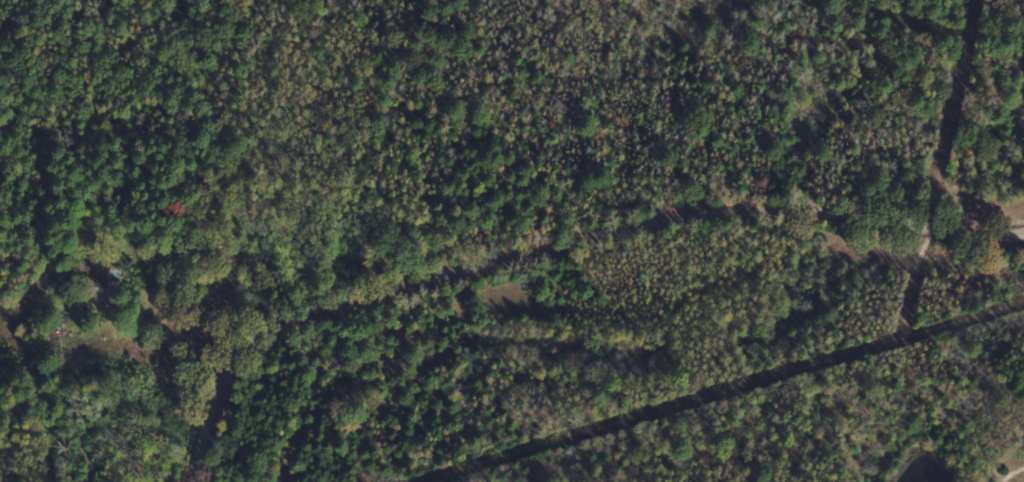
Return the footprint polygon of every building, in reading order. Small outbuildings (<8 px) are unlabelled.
[(117,278),(82,278),(82,299),(116,299),(117,278)]
